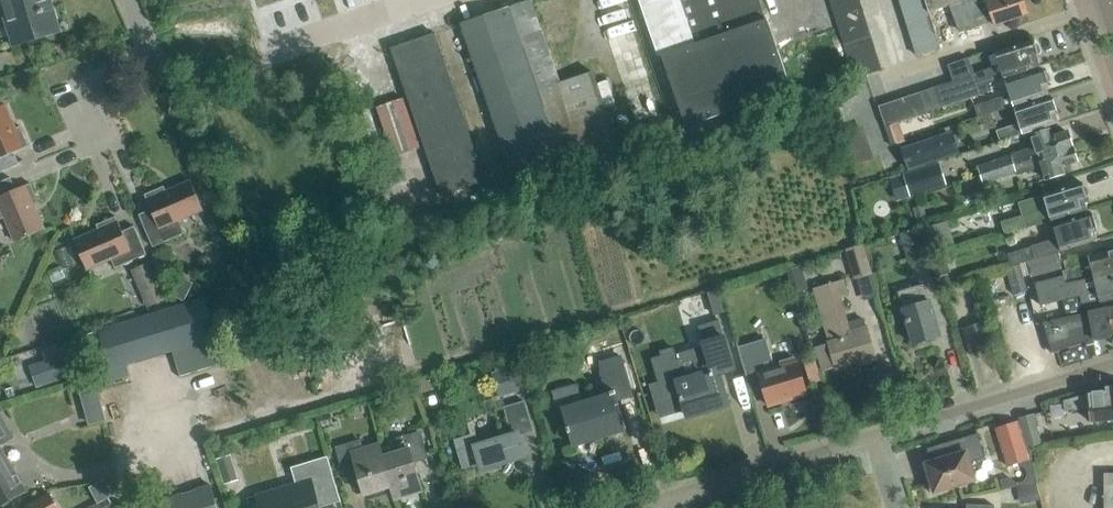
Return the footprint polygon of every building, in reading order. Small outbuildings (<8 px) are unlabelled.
[(14,43),(58,29),(49,0),(1,0),(14,43)] [(461,23),(518,189),(588,165),(621,154),(594,70),(560,82),(540,26),(531,0),(529,0),(461,23)] [(760,0),(640,0),(659,56),(662,55),(686,127),(793,90),(768,18),(766,19),(760,0)] [(859,0),(856,0),(834,7),(837,19),(862,11),(859,0)] [(926,0),(900,0),(903,10),(926,2),(926,0)] [(926,2),(929,11),(939,7),(950,4),(961,0),(926,0),(926,2)] [(968,22),(961,0),(950,4),(958,26),(968,22)] [(961,0),(968,22),(979,18),(973,0),(961,0)] [(979,18),(991,14),(995,24),(1027,13),(1023,0),(988,0),(987,0),(973,0),(979,18)] [(930,14),(929,11),(926,2),(903,10),(907,21),(930,14)] [(958,26),(950,4),(939,7),(947,30),(958,26)] [(947,30),(939,7),(929,11),(930,14),(934,26),(936,33),(947,30)] [(866,23),(862,11),(837,19),(841,30),(866,23)] [(934,26),(930,14),(907,21),(910,33),(934,26)] [(870,34),(866,23),(841,30),(845,42),(870,34)] [(937,38),(936,33),(934,26),(910,33),(914,45),(937,38)] [(486,181),(435,33),(391,48),(441,196),(486,181)] [(873,46),(870,34),(845,42),(848,54),(873,46)] [(941,49),(937,38),(914,45),(918,56),(941,49)] [(1040,58),(1034,40),(996,53),(1000,64),(975,73),(982,93),(992,90),(989,83),(1039,66),(1037,59),(1040,58)] [(877,58),(873,46),(848,54),(852,66),(877,58)] [(881,69),(877,58),(852,66),(855,77),(881,69)] [(1011,95),(994,101),(997,111),(1049,94),(1046,86),(1049,86),(1043,68),(1006,81),(1011,95)] [(982,93),(975,73),(964,77),(971,97),(982,93)] [(971,97),(964,77),(953,81),(960,101),(971,97)] [(960,101),(953,81),(943,84),(950,104),(960,101)] [(950,104),(943,84),(932,88),(939,108),(950,104)] [(939,108),(932,88),(921,92),(928,112),(939,108)] [(928,112),(921,92),(911,95),(918,115),(928,112)] [(918,115),(911,95),(900,99),(907,119),(918,115)] [(1056,115),(1059,114),(1053,96),(1016,109),(1020,123),(1004,129),(1007,139),(1058,122),(1056,115)] [(907,119),(900,99),(889,103),(896,123),(907,119)] [(997,111),(994,101),(975,107),(978,117),(997,111)] [(29,145),(21,125),(16,128),(6,103),(0,106),(0,172),(19,163),(14,151),(29,145)] [(896,123),(889,103),(879,106),(886,126),(896,123)] [(886,126),(892,145),(903,141),(896,123),(886,126)] [(1072,146),(1067,130),(1059,133),(1057,126),(1050,129),(1050,128),(1031,134),(1036,148),(1011,156),(1014,164),(1072,146)] [(907,171),(957,155),(949,132),(900,149),(907,171)] [(1069,164),(1078,161),(1072,146),(1014,164),(1011,156),(995,161),(1000,178),(1041,165),(1046,179),(1064,173),(1071,171),(1069,164)] [(1000,178),(995,161),(978,167),(983,184),(1000,178)] [(946,185),(939,162),(904,173),(911,195),(946,185)] [(903,175),(893,178),(900,200),(910,197),(903,175)] [(0,181),(0,219),(5,217),(15,241),(45,228),(34,204),(39,202),(31,182),(16,189),(11,177),(0,181)] [(180,220),(204,209),(191,180),(167,190),(165,185),(145,194),(152,209),(140,214),(154,246),(185,233),(180,220)] [(1084,202),(1088,201),(1082,182),(1044,194),(1047,204),(1001,218),(1006,233),(1086,210),(1084,202)] [(977,192),(962,197),(965,207),(980,202),(977,192)] [(913,208),(918,222),(926,219),(922,206),(913,208)] [(1058,238),(1031,246),(1007,254),(1010,264),(1034,257),(1062,249),(1096,239),(1093,231),(1097,230),(1092,212),(1054,223),(1058,238)] [(116,267),(147,254),(135,225),(123,231),(116,216),(97,224),(99,229),(75,239),(88,269),(112,258),(116,267)] [(944,221),(921,228),(927,249),(950,242),(944,221)] [(926,258),(916,227),(900,232),(909,263),(926,258)] [(856,277),(871,273),(862,245),(848,249),(856,277)] [(1066,283),(1112,271),(1112,251),(1089,256),(1093,269),(1084,271),(1083,265),(1063,270),(1066,283)] [(950,272),(945,255),(930,260),(935,277),(950,272)] [(133,273),(147,308),(165,301),(151,265),(133,273)] [(1027,291),(1020,265),(1006,269),(1014,295),(1027,291)] [(47,271),(52,281),(65,276),(60,266),(47,271)] [(1066,283),(1069,294),(1097,287),(1101,301),(1112,298),(1112,271),(1066,283)] [(184,301),(192,284),(176,276),(168,292),(184,301)] [(795,292),(807,289),(803,276),(791,280),(795,292)] [(1032,299),(1057,292),(1054,278),(1028,285),(1032,299)] [(815,288),(831,342),(829,342),(814,347),(821,370),(836,366),(875,354),(868,331),(864,317),(846,322),(839,296),(846,294),(842,280),(815,288)] [(913,344),(940,335),(930,300),(929,300),(924,284),(898,292),(913,344)] [(715,314),(727,310),(720,287),(708,290),(715,314)] [(217,336),(205,297),(100,329),(112,368),(126,364),(217,336)] [(1108,307),(1043,322),(1052,352),(1094,339),(1094,340),(1110,337),(1112,333),(1112,306),(1108,307)] [(735,369),(728,344),(720,319),(698,326),(704,346),(676,353),(676,351),(651,358),(667,415),(685,409),(685,411),(700,407),(700,406),(699,406),(699,404),(727,396),(720,373),(735,369)] [(970,353),(995,346),(988,320),(962,328),(970,353)] [(766,338),(738,347),(748,380),(760,377),(769,405),(807,393),(797,361),(796,361),(794,357),(780,362),(781,366),(775,368),(766,338)] [(90,369),(80,340),(57,348),(60,354),(31,364),(39,387),(90,369)] [(1087,346),(1090,355),(1101,352),(1098,343),(1087,346)] [(602,396),(586,401),(575,383),(551,390),(557,409),(562,408),(573,445),(626,429),(615,392),(630,387),(621,356),(601,362),(602,396)] [(130,374),(126,364),(112,368),(115,379),(130,374)] [(521,391),(514,367),(494,373),(501,397),(521,391)] [(94,422),(110,419),(104,386),(87,389),(94,422)] [(1112,420),(1112,387),(1107,388),(1107,391),(1088,393),(1064,400),(1065,410),(1090,408),(1091,422),(1112,420)] [(501,467),(499,463),(525,455),(519,434),(533,430),(524,400),(504,406),(513,435),(478,445),(475,434),(455,440),(464,468),(480,463),(483,473),(501,467)] [(319,426),(332,424),(330,413),(317,415),(319,426)] [(1042,442),(1034,413),(1018,417),(1026,446),(1042,442)] [(12,437),(0,416),(0,444),(12,437)] [(1029,459),(1017,421),(996,427),(1008,465),(1020,462),(1021,465),(1026,468),(1027,471),(1027,477),(1023,481),(1017,482),(1013,480),(1011,477),(1001,480),(1003,489),(1034,483),(1028,459),(1029,459)] [(414,463),(427,459),(419,432),(398,438),(401,451),(384,456),(383,457),(391,486),(394,499),(423,490),(414,463)] [(985,457),(978,433),(946,442),(950,456),(926,463),(929,472),(925,473),(931,493),(975,479),(970,462),(985,457)] [(383,457),(384,456),(380,444),(363,449),(360,440),(336,447),(344,473),(357,469),(364,494),(391,486),(383,457)] [(0,448),(0,504),(24,490),(0,448)] [(238,479),(231,454),(218,458),(225,483),(238,479)] [(257,494),(262,507),(320,507),(319,507),(341,500),(336,484),(328,456),(291,467),(296,482),(257,494)] [(1104,473),(1104,507),(1112,507),(1112,473),(1104,473)] [(156,507),(217,507),(210,484),(154,501),(156,507)] [(1034,485),(1022,488),(1024,502),(1037,500),(1034,485)] [(56,507),(50,497),(30,507),(56,507)] [(104,499),(87,507),(109,507),(104,499)]
